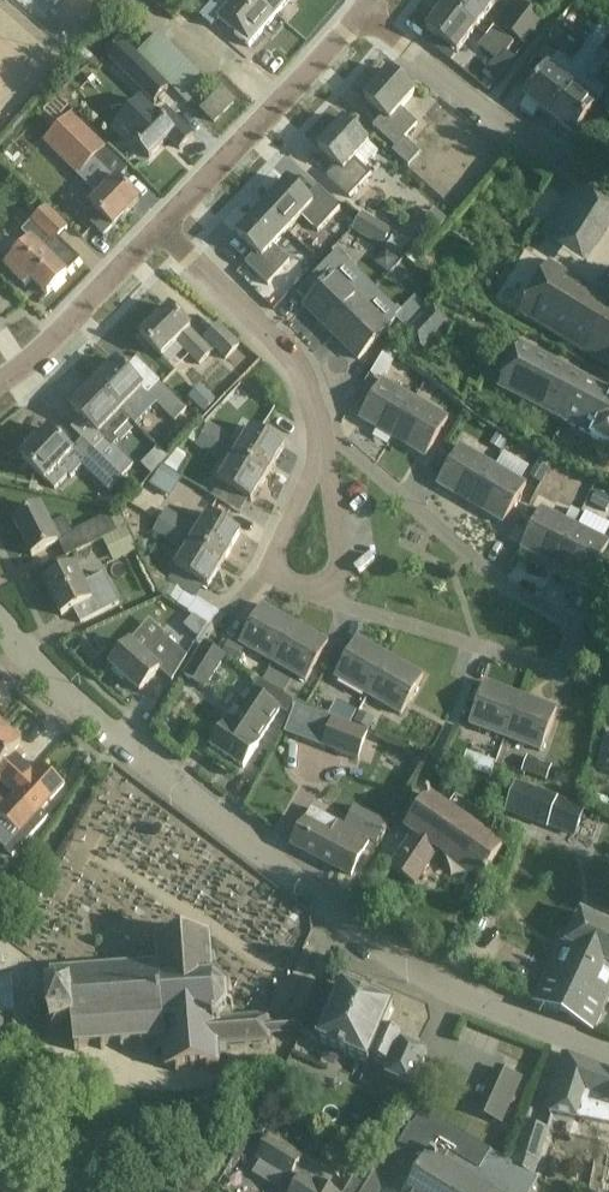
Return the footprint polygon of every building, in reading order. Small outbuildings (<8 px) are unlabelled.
[(217,20),(251,48),(292,0),(234,0),(217,20)] [(476,30),(495,5),(489,0),(451,0),(446,7),(476,30)] [(523,6),(504,31),(525,47),(544,22),(523,6)] [(476,30),(446,7),(427,32),(457,55),(476,30)] [(550,118),(573,87),(582,75),(600,51),(608,39),(608,31),(604,27),(591,43),(573,68),(558,57),(549,69),(526,100),(550,118)] [(494,28),(486,38),(506,52),(514,43),(494,28)] [(138,53),(148,63),(168,43),(158,33),(146,45),(138,53)] [(486,38),(479,47),(499,62),(506,52),(486,38)] [(550,118),(574,136),(597,105),(606,93),(591,81),(608,58),(608,39),(600,51),(582,75),(573,87),(550,118)] [(148,63),(158,73),(178,53),(168,43),(148,63)] [(158,73),(167,83),(189,64),(178,53),(158,73)] [(139,61),(125,75),(152,102),(166,89),(139,61)] [(167,83),(178,94),(199,74),(189,64),(167,83)] [(389,69),(364,97),(382,114),(372,126),(395,147),(403,138),(417,123),(401,108),(415,93),(389,69)] [(178,94),(188,104),(209,84),(199,74),(178,94)] [(238,103),(223,89),(200,112),(214,126),(238,103)] [(156,115),(140,100),(117,124),(132,139),(131,140),(149,158),(169,138),(179,149),(193,135),(165,108),(158,115),(157,114),(156,115)] [(106,148),(71,114),(44,142),(78,175),(77,176),(100,199),(93,206),(101,215),(92,224),(104,236),(113,226),(114,227),(140,200),(119,180),(117,182),(94,160),(106,148)] [(379,152),(369,143),(343,119),(318,147),(337,164),(326,176),(349,197),(371,174),(364,167),(379,152)] [(392,151),(409,166),(420,154),(403,138),(395,147),(392,151)] [(288,180),(262,207),(287,232),(301,216),(317,231),(339,207),(317,186),(306,197),(288,180)] [(575,186),(541,235),(584,264),(608,227),(608,208),(575,186)] [(68,228),(46,207),(22,233),(32,242),(6,269),(25,288),(33,280),(48,294),(80,261),(57,239),(68,228)] [(287,232),(262,207),(236,235),(255,252),(245,263),(268,285),(290,261),(273,246),(287,232)] [(446,221),(435,212),(424,225),(435,234),(446,221)] [(391,232),(363,215),(355,229),(383,246),(391,232)] [(303,305),(331,332),(363,300),(337,275),(349,262),(338,251),(317,271),(327,281),(303,305)] [(377,265),(388,273),(397,262),(385,253),(377,265)] [(548,262),(518,312),(608,366),(608,298),(548,262)] [(428,309),(416,297),(395,318),(408,330),(428,309)] [(390,326),(363,300),(331,332),(358,359),(390,326)] [(190,328),(169,307),(140,336),(162,357),(177,341),(199,364),(215,348),(225,358),(239,345),(219,325),(202,342),(189,329),(190,328)] [(449,323),(432,308),(406,335),(423,351),(449,323)] [(520,343),(498,387),(592,435),(591,437),(608,447),(608,389),(520,343)] [(115,361),(93,384),(130,421),(147,404),(151,408),(155,404),(175,423),(188,410),(159,382),(147,394),(142,389),(143,388),(115,361)] [(415,399),(427,378),(403,365),(399,373),(394,370),(387,383),(382,379),(359,418),(392,437),(415,399)] [(130,421),(93,384),(71,407),(104,439),(92,451),(107,466),(120,478),(133,465),(114,446),(118,441),(114,437),(130,421)] [(201,388),(189,400),(203,414),(215,402),(201,388)] [(415,399),(392,437),(425,457),(448,418),(415,399)] [(209,424),(202,435),(224,448),(230,436),(209,424)] [(236,455),(268,474),(284,446),(252,427),(236,455)] [(83,464),(72,453),(72,452),(49,430),(22,458),(55,489),(68,475),(71,478),(81,467),(83,464)] [(506,440),(496,434),(490,445),(500,451),(506,440)] [(224,448),(202,435),(196,447),(217,459),(224,448)] [(107,466),(92,451),(83,441),(72,452),(72,453),(83,464),(81,467),(94,479),(107,466)] [(437,484),(470,503),(493,465),(460,445),(437,484)] [(158,448),(141,466),(152,476),(168,458),(158,448)] [(553,460),(542,454),(528,477),(539,484),(553,460)] [(251,501),(268,474),(236,455),(219,482),(251,501)] [(151,482),(171,497),(185,478),(172,469),(177,462),(170,457),(151,482)] [(526,484),(493,465),(470,503),(503,523),(526,484)] [(608,498),(608,493),(577,478),(566,503),(600,518),(608,498)] [(224,560),(160,521),(138,508),(127,502),(120,513),(127,523),(131,516),(154,530),(153,533),(185,553),(176,568),(208,587),(224,560)] [(58,542),(73,534),(65,518),(50,526),(41,508),(14,521),(31,556),(58,543),(58,542)] [(555,565),(575,525),(541,508),(521,548),(555,565)] [(571,509),(566,520),(575,525),(580,514),(571,509)] [(166,510),(160,521),(224,560),(241,533),(209,513),(199,529),(166,510)] [(102,540),(126,528),(127,527),(119,511),(73,534),(81,550),(102,540)] [(575,525),(555,565),(589,582),(608,542),(575,525)] [(137,549),(126,528),(108,537),(119,558),(137,549)] [(84,584),(76,569),(75,567),(45,582),(61,616),(84,604),(91,618),(119,603),(104,574),(84,584)] [(176,602),(184,590),(171,582),(164,595),(176,602)] [(239,643),(273,662),(295,623),(262,604),(239,643)] [(198,624),(184,618),(179,632),(192,637),(198,624)] [(295,623),(273,662),(306,681),(328,642),(295,623)] [(164,636),(146,657),(131,643),(111,666),(140,692),(160,670),(172,680),(187,657),(164,636)] [(224,638),(217,649),(236,660),(243,650),(224,638)] [(334,677),(368,696),(390,657),(357,638),(334,677)] [(205,691),(226,659),(222,656),(205,645),(184,678),(205,691)] [(423,675),(390,657),(368,696),(401,714),(423,675)] [(273,690),(281,677),(268,670),(262,682),(273,690)] [(210,746),(243,768),(258,747),(256,746),(280,709),(288,714),(293,703),(259,680),(252,691),(250,689),(227,724),(226,723),(210,746)] [(469,724),(505,737),(521,695),(485,682),(469,724)] [(557,709),(521,695),(505,737),(541,751),(557,709)] [(339,716),(351,723),(356,715),(344,707),(339,716)] [(313,711),(302,740),(358,761),(369,733),(313,711)] [(355,723),(367,730),(373,720),(361,712),(355,723)] [(14,793),(34,772),(14,753),(22,745),(0,724),(0,780),(14,793)] [(607,730),(606,736),(604,736),(597,772),(608,775),(608,731),(607,730)] [(476,773),(490,778),(495,764),(481,759),(476,773)] [(527,759),(521,774),(545,782),(551,768),(527,759)] [(42,764),(34,772),(14,793),(0,809),(0,816),(19,833),(28,823),(37,831),(49,818),(41,810),(64,785),(42,764)] [(505,814),(548,829),(548,828),(575,838),(586,809),(559,799),(516,783),(505,814)] [(479,824),(450,804),(448,808),(428,795),(405,829),(414,834),(390,868),(415,885),(438,851),(477,878),(462,901),(474,909),(490,886),(481,880),(504,846),(477,828),(479,824)] [(387,823),(354,806),(344,825),(312,808),(292,846),(351,875),(370,839),(378,843),(387,823)] [(582,913),(567,944),(562,941),(547,973),(534,1002),(593,1029),(608,997),(608,925),(582,913)] [(271,1035),(299,1033),(299,1031),(296,1031),(296,1025),(298,1024),(298,1022),(270,1024),(269,1016),(233,1019),(232,1009),(233,1006),(229,1005),(228,991),(232,989),(230,986),(226,988),(216,979),(217,974),(213,973),(210,934),(156,937),(158,960),(50,968),(52,993),(39,985),(34,994),(50,1000),(52,1019),(36,1029),(43,1037),(58,1024),(77,1024),(77,1029),(74,1029),(75,1051),(154,1046),(154,1051),(164,1050),(166,1068),(220,1064),(219,1056),(229,1055),(228,1046),(271,1043),(271,1035)] [(386,1078),(412,1090),(428,1054),(401,1042),(403,1039),(383,1030),(393,1008),(343,985),(339,994),(318,985),(301,1022),(298,1022),(298,1024),(296,1025),(296,1031),(299,1031),(299,1033),(369,1064),(371,1059),(391,1067),(386,1078)] [(564,1053),(545,1112),(608,1124),(608,1069),(564,1053)] [(493,1060),(479,1115),(508,1122),(523,1068),(493,1060)] [(540,1178),(424,1109),(413,1126),(411,1124),(389,1161),(384,1158),(363,1191),(531,1191),(540,1178)] [(551,1129),(524,1122),(514,1157),(541,1164),(551,1129)] [(303,1156),(270,1135),(255,1158),(289,1179),(303,1156)] [(366,1184),(373,1171),(347,1157),(340,1170),(366,1184)] [(303,1174),(292,1191),(334,1191),(316,1181),(316,1182),(303,1174)] [(366,1186),(354,1178),(345,1191),(362,1191),(366,1186)]
